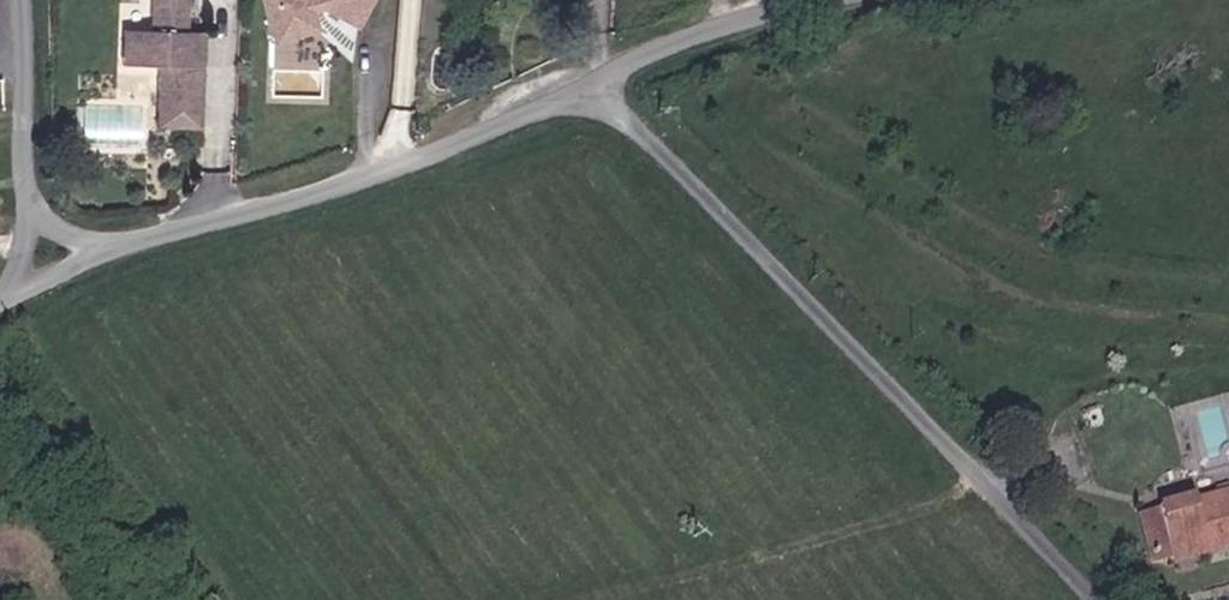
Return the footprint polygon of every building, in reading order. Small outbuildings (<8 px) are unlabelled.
[(207,35),(186,35),(187,23),(187,0),(148,0),(148,27),(127,27),(127,64),(157,64),(157,103),(206,103),(207,35)] [(262,19),(310,41),(325,10),(362,27),(375,0),(271,0),(262,19)] [(186,35),(207,35),(207,23),(187,23),(186,35)] [(83,144),(146,145),(147,102),(84,101),(83,144)] [(1213,491),(1215,498),(1197,502),(1195,496),(1163,504),(1163,507),(1140,513),(1153,561),(1171,556),(1173,560),(1228,545),(1228,487),(1213,491)]
